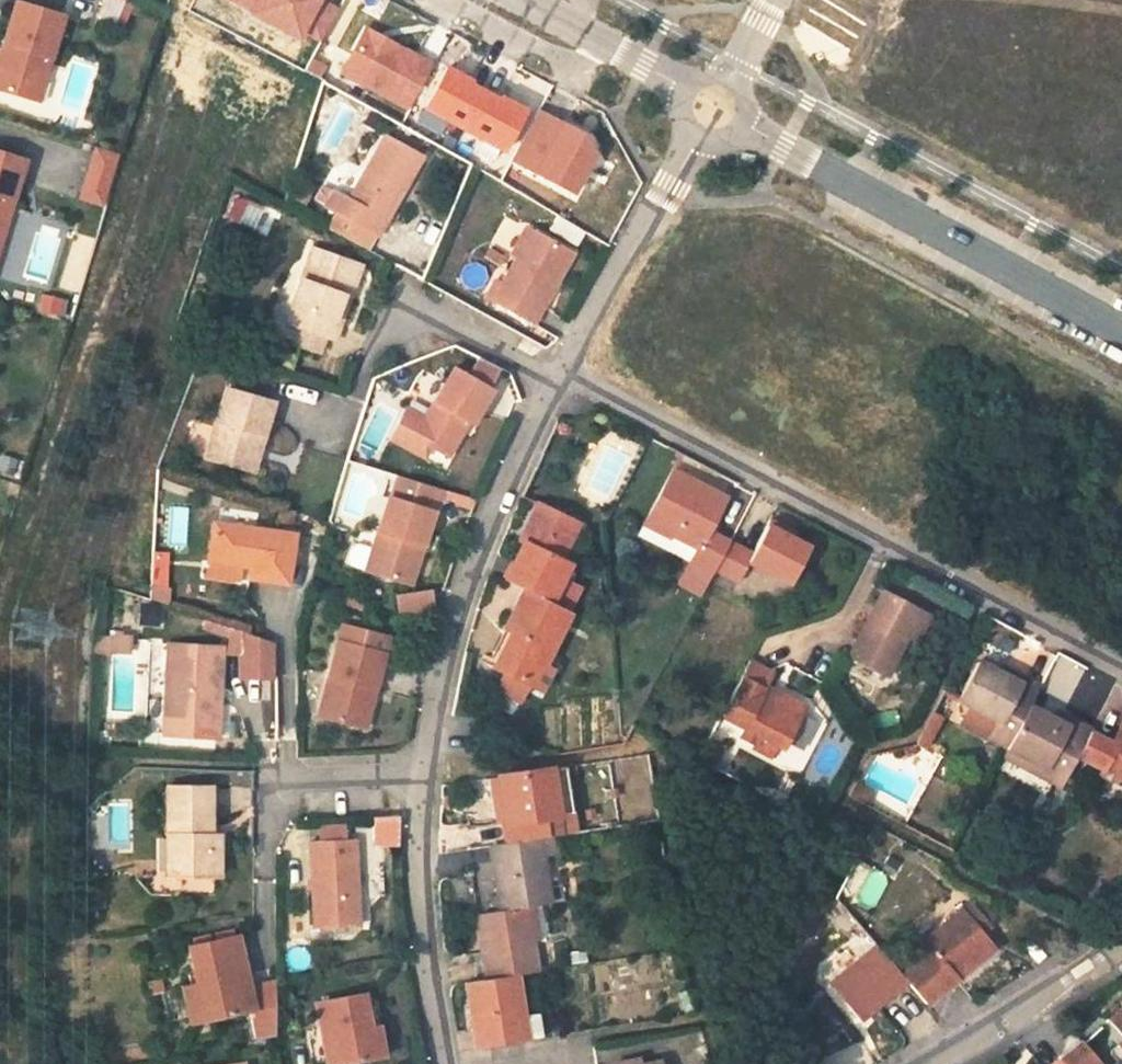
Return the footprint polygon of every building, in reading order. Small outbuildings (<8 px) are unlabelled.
[(119,22),(125,0),(103,0),(99,16),(119,22)] [(16,2),(1,52),(5,53),(3,60),(0,59),(0,90),(24,98),(30,78),(43,82),(63,16),(16,2)] [(365,23),(337,74),(405,112),(434,61),(365,23)] [(420,112),(506,152),(529,104),(442,64),(420,112)] [(24,98),(37,101),(43,82),(30,78),(24,98)] [(536,110),(513,166),(579,192),(601,136),(536,110)] [(313,210),(370,239),(380,219),(375,216),(389,188),(397,191),(414,158),(376,137),(340,201),(322,192),(313,210)] [(92,144),(76,198),(103,206),(120,152),(92,144)] [(6,221),(25,159),(0,151),(0,219),(6,221)] [(223,217),(242,223),(250,200),(232,194),(223,217)] [(552,227),(577,243),(585,231),(560,215),(552,227)] [(482,298),(528,323),(567,251),(529,231),(499,283),(492,280),(482,298)] [(293,326),(317,335),(328,340),(344,298),(338,297),(350,266),(303,249),(277,320),(293,326)] [(65,315),(67,296),(39,293),(37,312),(65,315)] [(311,352),(317,335),(293,326),(286,343),(311,352)] [(493,384),(501,369),(479,357),(471,372),(493,384)] [(424,447),(441,456),(460,421),(467,424),(485,389),(446,367),(419,417),(401,407),(383,438),(402,448),(408,438),(424,447)] [(248,430),(259,433),(267,403),(221,387),(201,456),(237,468),(248,430)] [(248,471),(259,433),(248,430),(237,468),(248,471)] [(418,457),(424,447),(408,438),(402,448),(418,457)] [(21,473),(21,456),(0,457),(0,474),(21,473)] [(664,472),(647,501),(675,517),(667,530),(692,544),(685,556),(672,578),(697,591),(708,570),(711,564),(727,535),(705,523),(717,500),(664,472)] [(439,492),(393,478),(387,497),(383,496),(366,551),(349,544),(342,545),(338,560),(345,566),(397,582),(409,546),(417,548),(428,512),(433,513),(439,492)] [(446,489),(442,501),(470,509),(474,497),(446,489)] [(504,573),(522,582),(550,597),(570,559),(557,552),(575,518),(538,498),(520,532),(526,537),(504,573)] [(638,514),(667,530),(675,517),(647,501),(638,514)] [(184,547),(190,508),(170,505),(164,544),(184,547)] [(727,535),(711,564),(730,573),(740,555),(778,577),(797,545),(775,532),(781,521),(766,513),(747,546),(727,535)] [(288,533),(209,517),(201,557),(244,565),(242,576),(279,584),(288,533)] [(405,584),(417,548),(409,546),(397,582),(405,584)] [(168,601),(169,551),(150,551),(149,601),(168,601)] [(565,604),(550,597),(522,582),(502,619),(511,625),(495,657),(539,681),(549,662),(538,655),(565,604)] [(432,588),(394,592),(396,613),(434,610),(432,588)] [(915,612),(882,593),(846,654),(882,674),(904,634),(917,641),(928,622),(914,615),(915,612)] [(160,625),(160,603),(140,603),(140,625),(160,625)] [(219,635),(221,630),(199,623),(197,628),(219,635)] [(338,624),(333,640),(379,654),(384,639),(338,624)] [(110,635),(109,651),(130,652),(130,635),(121,635),(121,629),(114,628),(114,635),(110,635)] [(228,652),(232,677),(266,676),(266,645),(221,630),(219,635),(219,652),(228,652)] [(109,651),(110,635),(95,635),(93,654),(109,654),(109,651)] [(309,710),(344,721),(355,687),(368,691),(379,654),(333,640),(309,710)] [(762,720),(782,731),(788,734),(809,694),(773,676),(783,655),(757,642),(724,698),(747,711),(739,724),(753,734),(762,720)] [(164,734),(205,735),(206,702),(214,702),(214,645),(164,644),(164,734)] [(1003,742),(1013,724),(1026,701),(1039,679),(1024,670),(1019,680),(978,659),(955,703),(966,709),(989,721),(983,732),(1003,742)] [(357,725),(368,691),(355,687),(344,721),(357,725)] [(1013,724),(1003,742),(1030,757),(1025,767),(1058,785),(1077,749),(1088,728),(1055,709),(1053,716),(1026,701),(1013,724)] [(214,702),(206,702),(205,735),(213,735),(214,702)] [(930,706),(921,723),(939,732),(947,717),(930,706)] [(989,721),(966,709),(959,720),(983,732),(989,721)] [(1121,760),(1121,711),(1107,738),(1088,728),(1077,749),(1099,761),(1097,766),(1112,774),(1119,758),(1121,760)] [(762,720),(753,734),(751,738),(771,750),(782,731),(762,720)] [(1030,757),(1003,742),(997,752),(1025,767),(1030,757)] [(1119,758),(1112,774),(1120,779),(1121,777),(1121,760),(1119,758)] [(567,761),(550,763),(559,810),(576,808),(567,761)] [(512,836),(546,830),(563,827),(559,810),(550,763),(499,770),(512,836)] [(166,837),(168,876),(212,874),(212,834),(204,833),(203,787),(158,787),(158,837),(166,837)] [(372,816),(373,845),(401,844),(399,814),(372,816)] [(345,843),(345,818),(316,820),(317,843),(345,843)] [(506,905),(533,901),(558,897),(546,830),(512,836),(494,839),(506,905)] [(352,925),(349,842),(345,843),(317,843),(307,843),(308,926),(352,925)] [(871,869),(854,899),(872,909),(889,879),(871,869)] [(185,888),(212,888),(212,876),(185,876),(185,888)] [(493,971),(517,967),(543,963),(533,901),(506,905),(480,909),(472,911),(481,973),(493,971)] [(895,972),(906,986),(918,1001),(947,979),(943,974),(947,970),(981,945),(970,934),(980,926),(963,903),(913,943),(921,953),(895,972)] [(192,984),(202,1022),(250,1009),(231,935),(182,946),(192,984)] [(947,979),(985,951),(981,945),(947,970),(943,974),(947,979)] [(906,986),(895,972),(876,948),(827,986),(857,1024),(906,986)] [(530,1032),(517,967),(493,971),(481,973),(464,976),(477,1041),(501,1036),(530,1032)] [(186,1026),(202,1022),(192,984),(176,988),(186,1026)] [(318,1063),(340,1063),(367,1059),(355,995),(308,1004),(318,1063)] [(1106,1018),(1121,1037),(1121,1006),(1106,1018)] [(1064,1063),(1099,1063),(1076,1037),(1055,1055),(1064,1063)] [(1055,1055),(1044,1063),(1064,1063),(1055,1055)]
